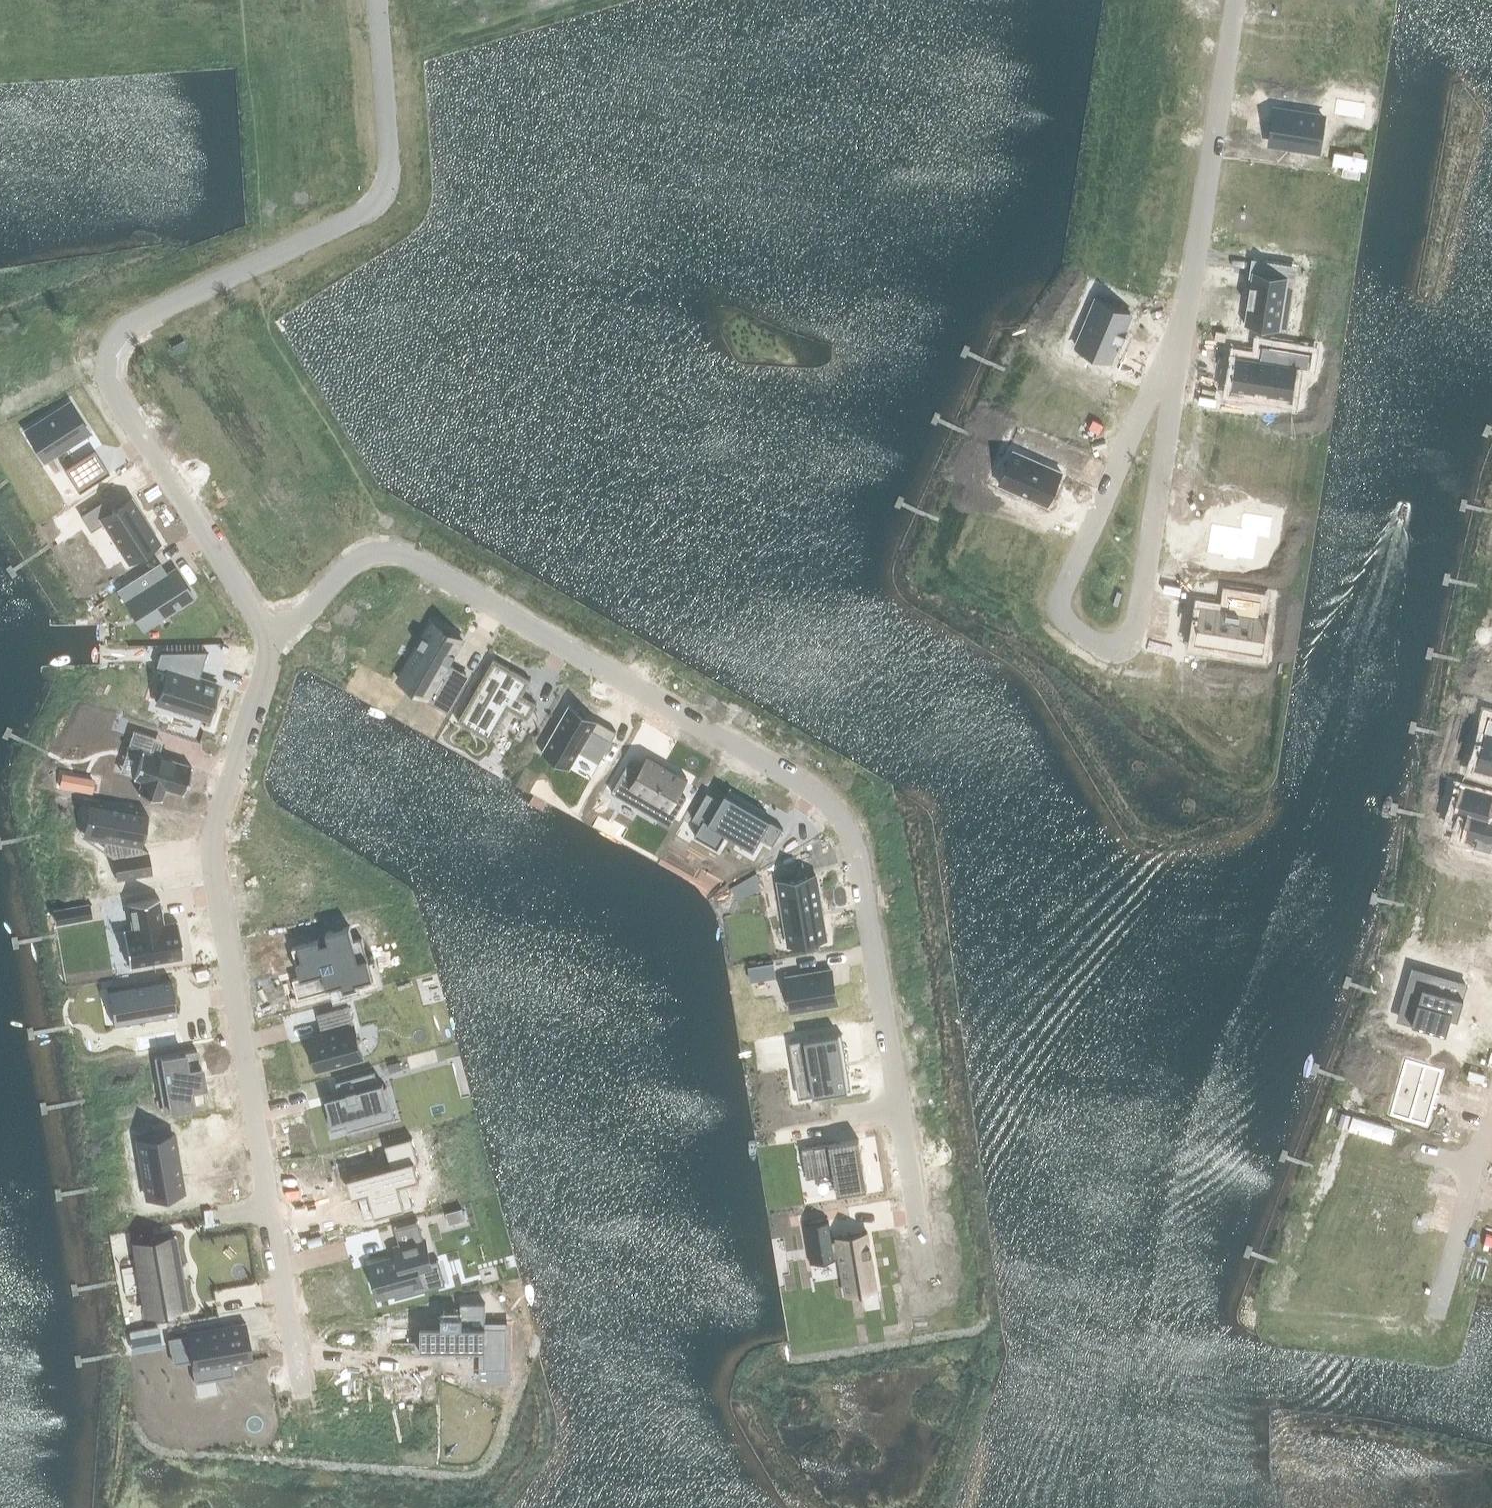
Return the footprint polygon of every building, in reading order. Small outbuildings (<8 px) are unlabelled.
[(62,10),(76,9),(75,0),(61,0),(62,10)] [(259,2),(251,3),(252,16),(260,16),(259,2)] [(1363,119),(1365,103),(1336,99),(1334,114),(1363,119)] [(1275,109),(1269,144),(1318,151),(1323,117),(1275,109)] [(1252,271),(1244,324),(1287,331),(1291,309),(1283,308),(1288,277),(1252,271)] [(1098,300),(1076,348),(1109,362),(1130,314),(1098,300)] [(1236,358),(1231,391),(1290,400),(1295,367),(1307,369),(1309,353),(1269,347),(1267,363),(1236,358)] [(69,402),(24,430),(44,461),(88,432),(69,402)] [(1012,452),(999,484),(1047,505),(1061,473),(1028,458),(1036,440),(1009,428),(1001,447),(1012,452)] [(63,469),(78,493),(88,486),(73,463),(63,469)] [(100,502),(79,515),(89,531),(103,523),(128,562),(158,542),(130,498),(107,513),(100,502)] [(53,521),(61,533),(76,524),(68,512),(53,521)] [(1210,524),(1206,553),(1222,555),(1221,559),(1237,561),(1237,558),(1254,560),(1257,537),(1269,538),(1272,517),(1243,512),(1240,528),(1210,524)] [(146,572),(117,590),(124,602),(134,595),(151,622),(192,596),(175,569),(153,583),(146,572)] [(1201,608),(1196,643),(1250,651),(1255,618),(1258,619),(1261,601),(1230,596),(1227,612),(1201,608)] [(405,667),(398,679),(428,697),(429,697),(447,707),(466,674),(449,664),(462,640),(431,622),(405,667)] [(167,669),(156,703),(206,719),(217,685),(198,678),(206,651),(160,651),(155,665),(167,669)] [(493,658),(457,721),(461,723),(462,722),(459,720),(464,711),(496,729),(508,708),(527,719),(536,703),(522,695),(530,680),(493,658)] [(545,745),(541,752),(542,753),(546,746),(574,761),(581,749),(598,760),(597,762),(598,763),(600,760),(612,739),(616,732),(615,731),(610,738),(580,721),(584,715),(569,707),(570,705),(568,704),(567,706),(545,745)] [(1476,767),(1491,772),(1491,719),(1488,718),(1484,733),(1485,733),(1476,767)] [(132,730),(126,750),(139,755),(132,777),(141,780),(137,792),(160,800),(164,787),(182,793),(191,766),(148,752),(153,737),(132,730)] [(624,769),(611,791),(646,812),(653,800),(676,813),(686,798),(678,793),(687,779),(647,756),(636,775),(624,769)] [(1463,837),(1476,841),(1475,844),(1490,848),(1491,845),(1491,813),(1489,812),(1491,803),(1491,798),(1461,790),(1455,813),(1468,817),(1463,837)] [(707,792),(692,818),(701,824),(694,835),(718,849),(726,834),(738,840),(753,849),(760,837),(770,843),(769,844),(772,846),(782,828),(770,821),(770,819),(725,793),(721,800),(707,792)] [(94,804),(88,838),(124,844),(126,856),(121,857),(125,879),(153,874),(149,852),(142,853),(141,847),(142,848),(148,814),(147,814),(95,804),(94,804)] [(778,881),(787,880),(785,865),(775,867),(778,881)] [(815,875),(778,881),(788,945),(826,939),(815,875)] [(132,930),(123,932),(128,967),(183,958),(177,923),(162,925),(158,899),(128,904),(132,930)] [(88,903),(70,906),(73,920),(91,917),(88,903)] [(307,974),(292,978),(298,998),(329,990),(328,987),(342,984),(343,990),(357,986),(356,982),(373,978),(362,938),(353,940),(349,926),(325,933),(328,941),(319,944),(318,940),(292,947),(297,967),(305,965),(307,974)] [(750,981),(775,977),(773,962),(748,966),(750,981)] [(1415,968),(1405,1003),(1418,1007),(1413,1023),(1447,1033),(1452,1016),(1457,1018),(1467,982),(1415,968)] [(831,970),(786,978),(791,1011),(836,1003),(831,970)] [(170,978),(107,989),(107,991),(119,989),(125,1023),(176,1014),(170,978)] [(323,1035),(309,1039),(317,1069),(362,1057),(348,1005),(317,1014),(323,1035)] [(841,1033),(788,1042),(789,1044),(792,1043),(797,1076),(812,1074),(816,1095),(847,1090),(838,1036),(841,1035),(841,1033)] [(434,1050),(407,1057),(410,1069),(437,1062),(434,1050)] [(196,1051),(154,1058),(163,1111),(205,1104),(196,1051)] [(1407,1061),(1392,1116),(1428,1127),(1444,1072),(1407,1061)] [(339,1094),(322,1099),(330,1125),(331,1130),(333,1129),(345,1126),(347,1131),(374,1124),(370,1111),(389,1106),(384,1088),(386,1088),(386,1086),(384,1087),(382,1082),(378,1083),(374,1071),(335,1081),(339,1094)] [(172,1134),(137,1140),(147,1199),(182,1193),(172,1134)] [(391,1166),(347,1178),(352,1197),(358,1195),(365,1218),(412,1205),(406,1182),(419,1179),(415,1162),(418,1161),(412,1137),(385,1145),(391,1166)] [(858,1139),(814,1146),(819,1176),(833,1173),(837,1194),(867,1189),(858,1139)] [(461,1208),(446,1212),(449,1224),(464,1220),(461,1208)] [(398,1257),(370,1264),(379,1297),(394,1293),(395,1298),(423,1291),(417,1268),(431,1264),(424,1239),(423,1240),(418,1220),(394,1227),(399,1246),(395,1247),(398,1257)] [(828,1220),(804,1224),(804,1225),(807,1225),(813,1262),(810,1262),(810,1263),(834,1259),(834,1258),(844,1256),(850,1294),(877,1289),(867,1232),(836,1237),(836,1240),(831,1240),(828,1220)] [(167,1236),(134,1242),(146,1315),(180,1309),(167,1236)] [(420,1327),(420,1350),(483,1350),(483,1369),(506,1369),(506,1327),(485,1327),(485,1304),(460,1304),(460,1318),(441,1318),(441,1327),(420,1327)] [(187,1337),(167,1340),(169,1353),(171,1353),(173,1366),(191,1363),(193,1372),(212,1369),(214,1381),(233,1378),(234,1378),(232,1366),(251,1362),(251,1363),(252,1363),(245,1325),(244,1325),(245,1326),(187,1336),(187,1335),(186,1335),(187,1337)] [(157,1326),(128,1331),(129,1337),(144,1335),(146,1348),(161,1345),(157,1326)]
